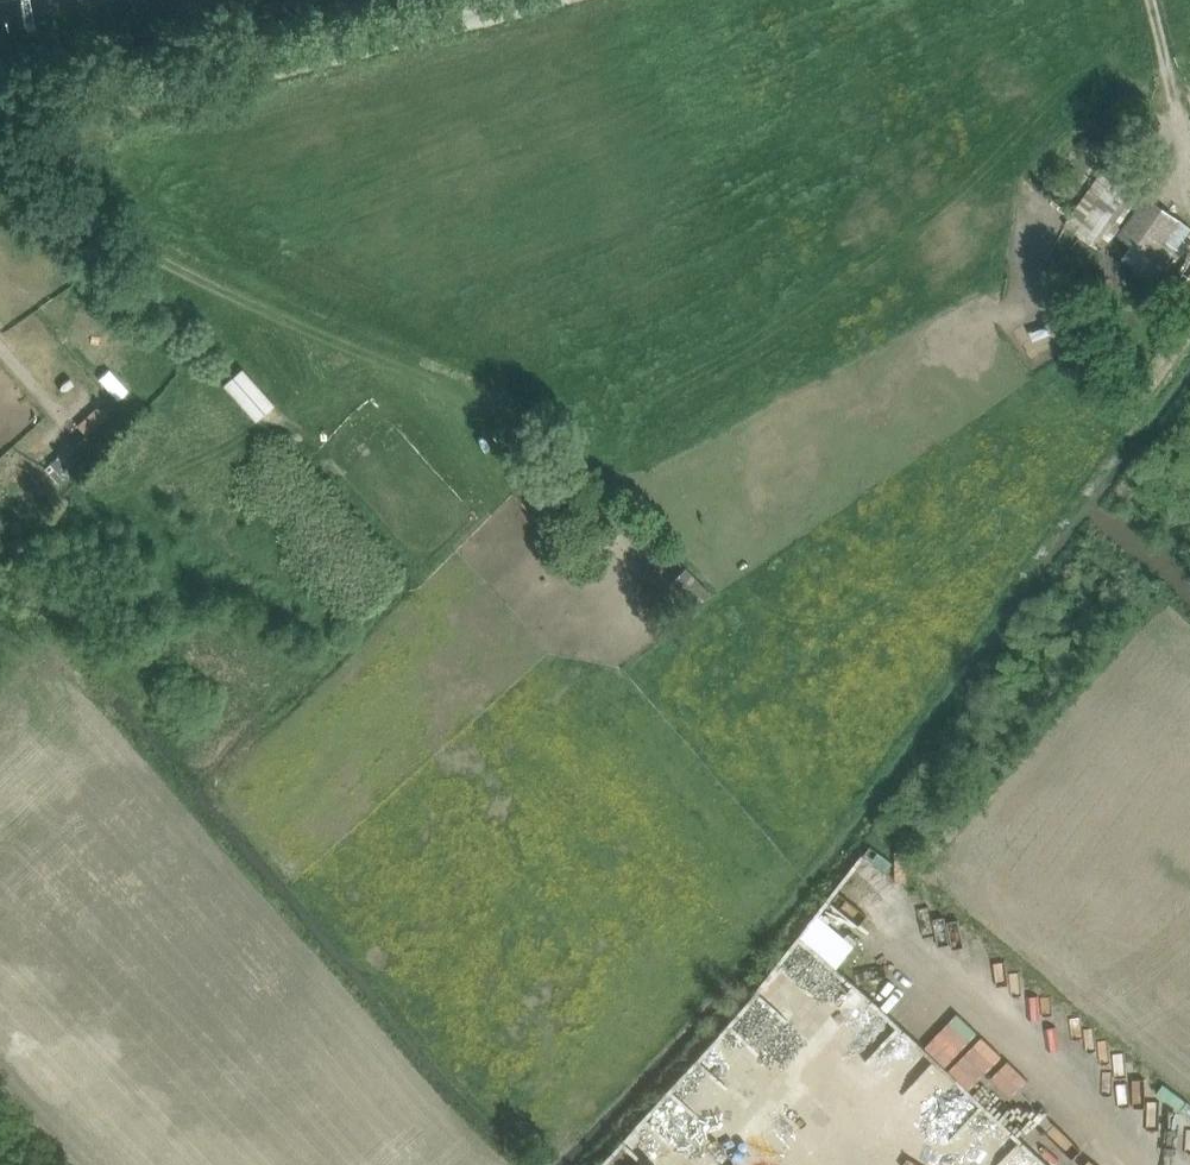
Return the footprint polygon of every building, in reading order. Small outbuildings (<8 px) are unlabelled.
[(1189,223),(1189,221),(1095,169),(1064,225),(1160,278),(1189,223)] [(1109,311),(1100,315),(1109,337),(1118,334),(1109,311)] [(243,370),(223,386),(251,420),(271,403),(243,370)] [(74,446),(70,441),(58,452),(75,470),(86,458),(74,446)] [(24,520),(56,491),(32,465),(1,495),(24,520)] [(677,1144),(655,1161),(659,1164),(694,1164),(677,1144)] [(821,1149),(821,1164),(852,1164),(852,1149),(821,1149)]
